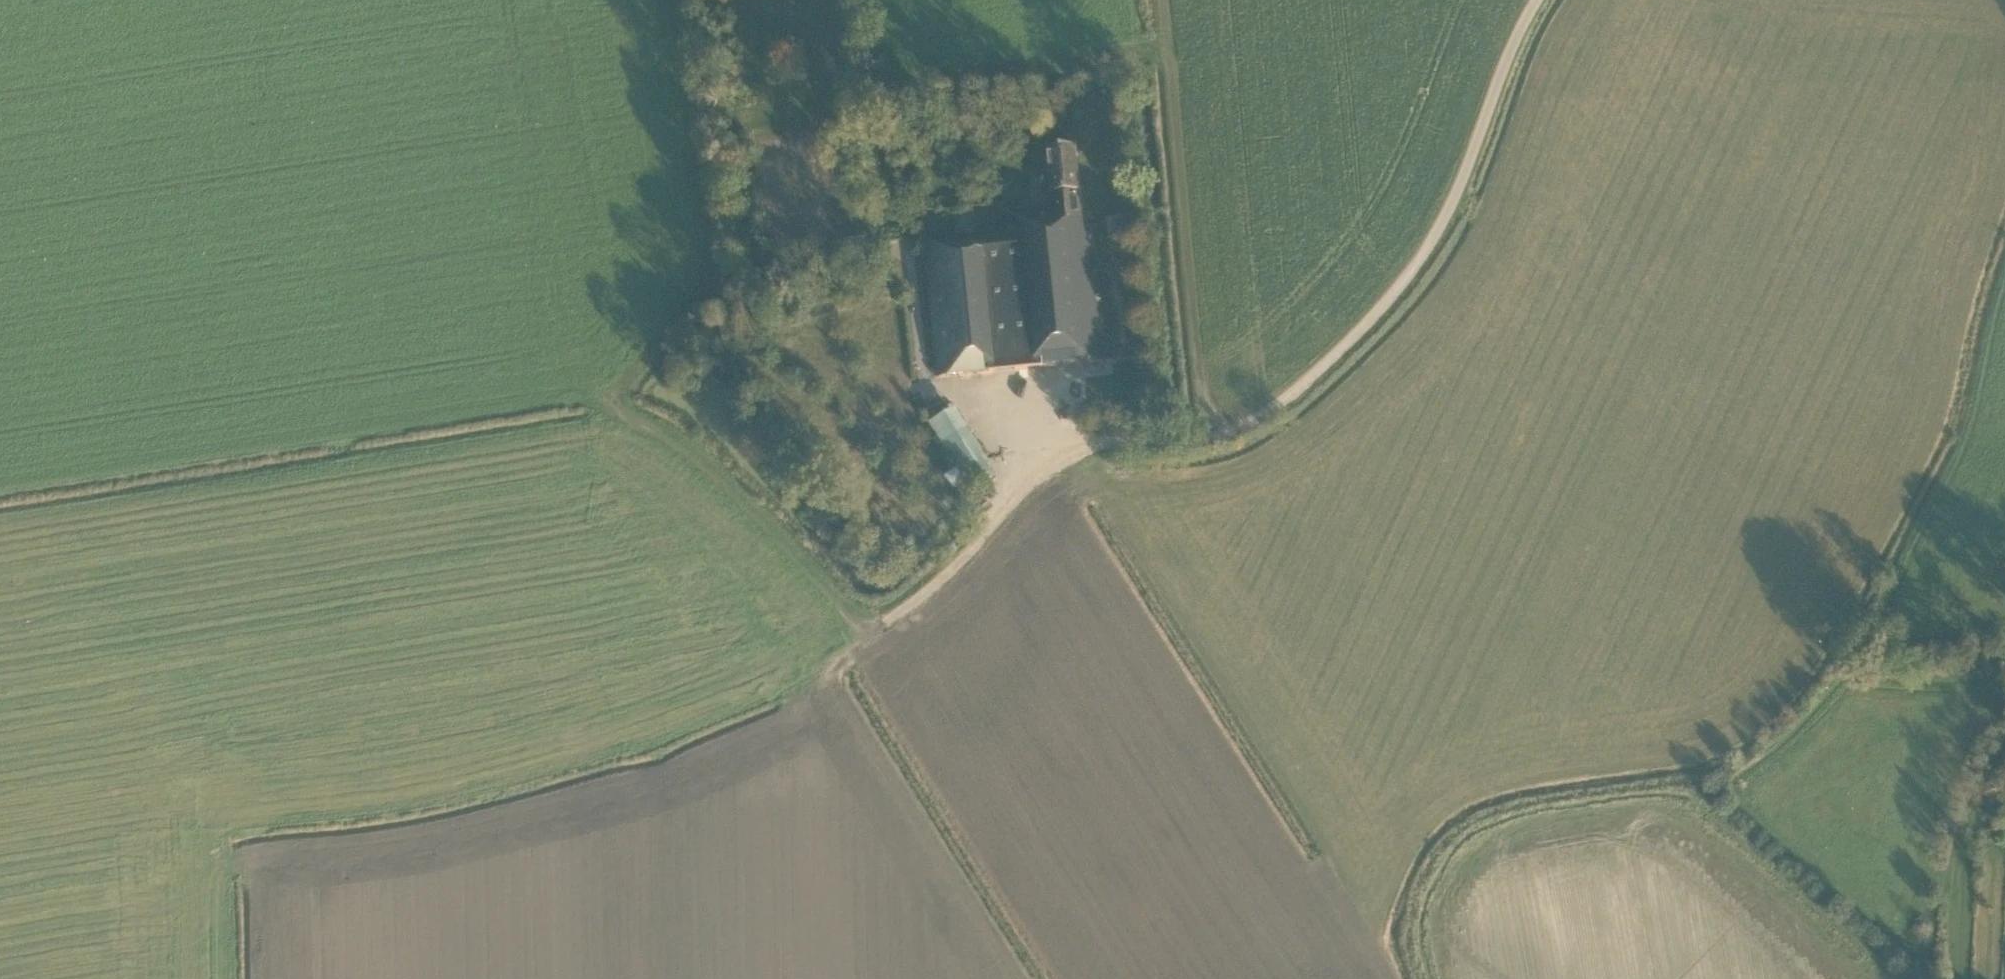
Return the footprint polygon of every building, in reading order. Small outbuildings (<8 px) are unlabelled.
[(938,378),(1107,362),(1093,227),(1083,228),(1074,147),(1047,149),(1053,207),(1002,212),(1004,233),(924,240),(938,378)] [(934,419),(959,470),(950,474),(958,491),(997,472),(963,404),(934,419)]
